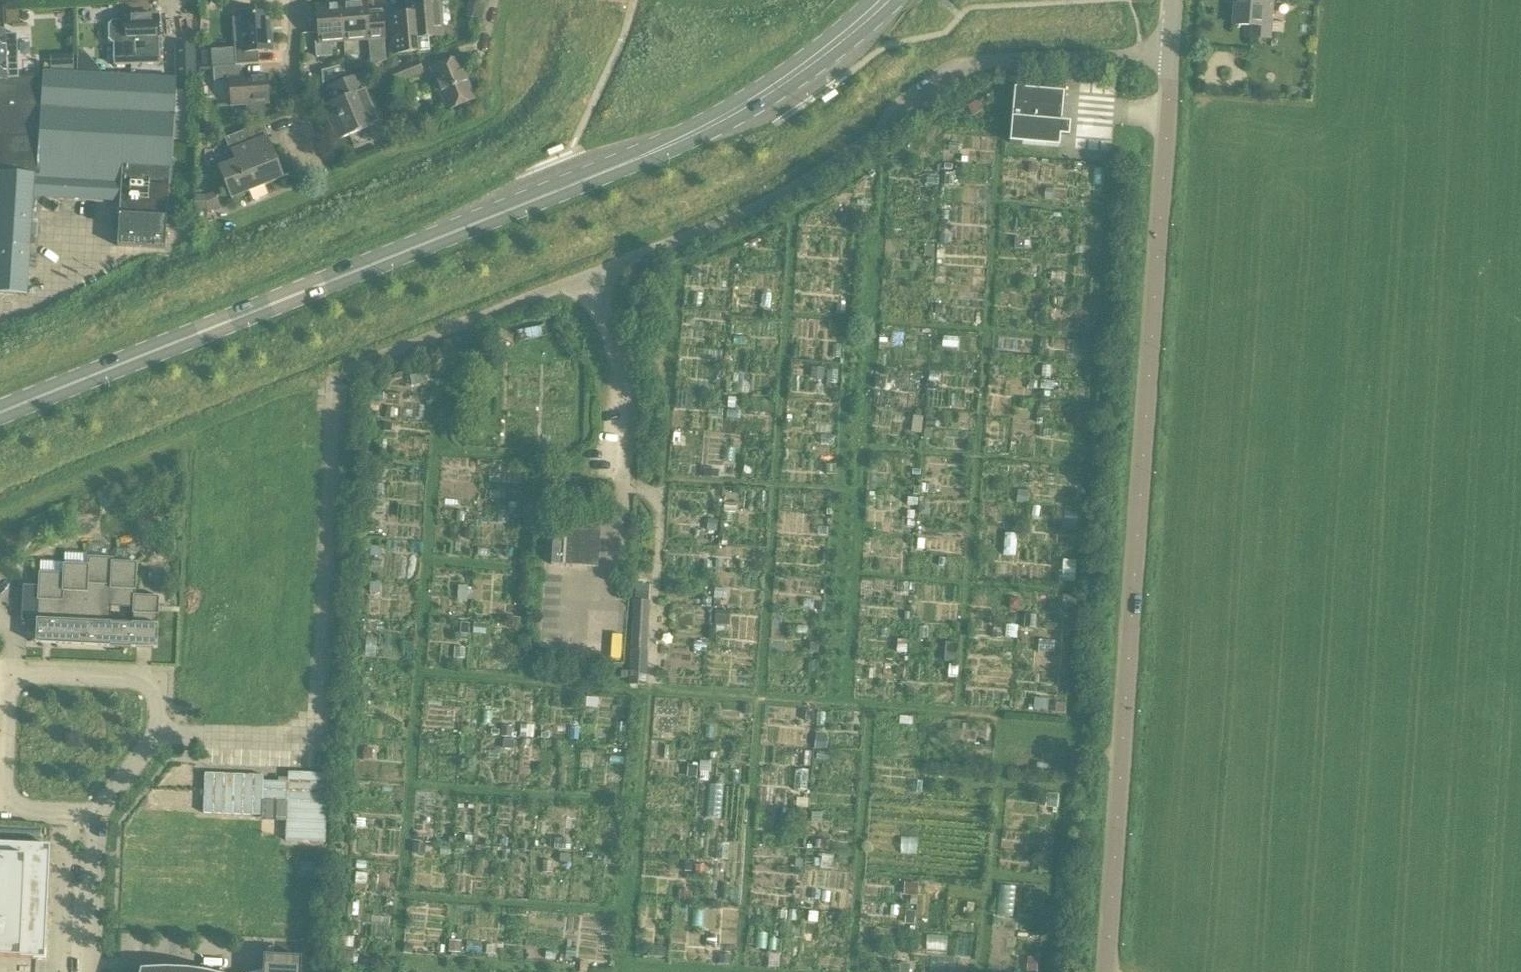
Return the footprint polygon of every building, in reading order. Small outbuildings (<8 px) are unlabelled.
[(443,37),(439,0),(407,0),(409,15),(391,16),(394,55),(430,52),(428,38),(443,37)] [(483,20),(487,0),(472,0),(469,18),(483,20)] [(1272,0),(1236,0),(1234,25),(1252,27),(1251,38),(1269,39),(1272,0)] [(342,6),(345,41),(369,39),(371,67),(386,61),(383,15),(367,16),(366,4),(342,6)] [(319,42),(316,43),(317,57),(332,56),(331,43),(345,41),(342,6),(316,8),(319,42)] [(235,66),(241,65),(259,64),(258,52),(271,51),(268,14),(241,16),(243,44),(234,44),(235,66)] [(125,18),(125,21),(113,22),(109,26),(109,39),(113,44),(114,66),(160,64),(159,17),(125,18)] [(19,79),(18,59),(17,35),(5,35),(5,31),(0,32),(0,79),(19,79)] [(194,46),(176,47),(177,78),(196,78),(194,46)] [(447,111),(475,100),(459,58),(431,70),(447,111)] [(393,85),(423,73),(418,62),(388,73),(393,85)] [(346,63),(322,69),(323,87),(347,76),(346,63)] [(235,66),(213,68),(214,84),(230,83),(232,106),(248,105),(249,117),(267,116),(267,104),(269,104),(267,76),(242,78),(241,65),(235,66)] [(27,295),(33,196),(120,201),(117,247),(165,249),(167,217),(169,185),(170,166),(172,166),(173,140),(175,115),(177,79),(56,72),(56,77),(43,77),(35,78),(22,78),(19,79),(0,79),(0,293),(27,295)] [(338,140),(379,123),(359,76),(328,89),(334,104),(324,108),(338,140)] [(1014,88),(1009,143),(1059,147),(1060,136),(1069,137),(1070,123),(1061,122),(1064,92),(1014,88)] [(825,106),(838,96),(834,91),(821,101),(825,106)] [(191,116),(175,115),(173,140),(189,141),(191,116)] [(232,199),(284,179),(262,125),(227,138),(237,162),(220,169),(232,199)] [(549,157),(564,151),(561,146),(546,152),(549,157)] [(195,221),(208,222),(208,211),(209,214),(221,209),(215,193),(206,196),(196,196),(195,221)] [(1029,492),(1018,491),(1017,502),(1028,503),(1029,492)] [(598,568),(601,531),(554,529),(551,565),(598,568)] [(22,606),(21,642),(157,649),(160,597),(135,596),(135,590),(136,590),(137,563),(113,562),(114,558),(88,557),(88,565),(64,564),(63,574),(39,573),(38,607),(22,606)] [(634,601),(632,650),(630,685),(646,686),(651,602),(634,601)] [(1067,705),(1057,704),(1056,713),(1066,714),(1067,705)] [(205,774),(203,814),(262,816),(262,822),(286,823),(285,841),(325,843),(328,775),(288,773),(288,783),(263,782),(264,776),(205,774)] [(1054,838),(1045,837),(1044,846),(1052,847),(1054,838)] [(45,960),(51,846),(0,844),(0,958),(45,960)] [(303,863),(303,877),(315,878),(315,864),(303,863)] [(1001,884),(1000,912),(1015,913),(1016,885),(1001,884)] [(300,958),(264,956),(263,971),(300,971),(300,958)] [(1029,959),(1028,971),(1037,971),(1038,960),(1029,959)]
